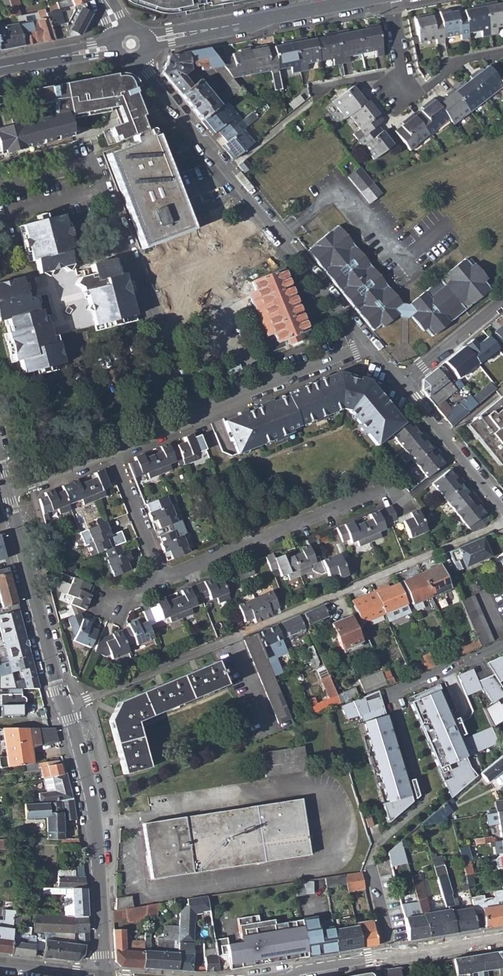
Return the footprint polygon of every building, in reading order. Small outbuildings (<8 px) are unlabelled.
[(9,17),(14,15),(9,0),(3,0),(9,17)] [(14,15),(16,23),(24,46),(55,40),(45,14),(43,9),(37,10),(37,12),(20,16),(16,6),(18,5),(17,0),(9,0),(14,15)] [(69,0),(60,4),(61,10),(71,9),(72,8),(71,6),(84,4),(83,0),(68,0),(69,0)] [(132,2),(152,9),(169,11),(194,6),(193,2),(207,0),(129,0),(132,2)] [(483,4),(489,36),(498,34),(497,28),(502,26),(502,3),(496,4),(492,5),(491,2),(483,4)] [(472,9),(462,11),(463,14),(467,33),(480,31),(481,37),(489,36),(483,4),(475,5),(476,8),(472,9)] [(49,13),(45,14),(55,40),(69,38),(66,27),(74,12),(72,12),(71,9),(61,10),(57,11),(49,13)] [(448,10),(437,12),(439,19),(443,38),(459,35),(460,39),(468,38),(467,33),(463,14),(456,16),(455,12),(448,13),(448,10)] [(74,12),(66,27),(69,38),(80,36),(89,16),(80,11),(74,12)] [(423,15),(413,17),(418,42),(435,40),(435,44),(444,43),(443,38),(439,19),(432,20),(431,17),(424,18),(423,15)] [(24,46),(16,23),(0,28),(0,51),(24,46)] [(363,30),(355,31),(360,54),(372,51),(374,58),(382,56),(375,24),(367,26),(367,29),(363,30)] [(342,31),(334,32),(340,64),(347,62),(346,56),(360,54),(355,31),(346,33),(342,34),(342,31)] [(321,38),(314,40),(318,62),(331,59),(332,65),(340,64),(334,32),(325,34),(325,37),(321,38)] [(300,38),(292,40),(299,73),(307,71),(305,64),(318,62),(314,40),(305,41),(301,42),(300,38)] [(280,46),(272,48),(273,51),(276,70),(289,67),(291,74),(299,73),(292,40),(284,42),(285,45),(280,46)] [(256,47),(247,49),(252,75),(269,71),(273,92),(280,91),(276,70),(273,51),(266,52),(265,48),(257,50),(256,47)] [(167,56),(161,74),(200,121),(219,107),(199,81),(201,79),(195,71),(190,73),(183,79),(181,76),(189,70),(188,67),(197,66),(200,67),(201,70),(222,66),(215,57),(208,49),(167,56)] [(222,56),(215,57),(222,66),(233,78),(252,75),(247,49),(236,51),(237,53),(229,54),(230,57),(222,58),(222,56)] [(468,76),(470,78),(486,98),(502,85),(495,74),(487,65),(482,68),(477,72),(476,71),(475,70),(468,76)] [(222,66),(214,68),(227,88),(216,97),(222,104),(242,89),(233,78),(222,66)] [(495,74),(502,85),(502,72),(502,70),(501,69),(495,74)] [(0,152),(1,155),(3,159),(23,154),(21,149),(21,146),(69,132),(68,130),(64,116),(68,116),(69,119),(72,118),(72,114),(106,107),(112,106),(115,106),(118,113),(116,117),(119,124),(109,127),(115,144),(132,137),(146,132),(141,118),(144,116),(134,91),(132,86),(138,84),(129,76),(124,74),(29,91),(32,101),(36,100),(37,106),(39,106),(38,109),(40,113),(50,113),(55,112),(55,118),(51,119),(23,126),(23,125),(0,131),(0,152)] [(458,84),(451,89),(470,112),(486,98),(470,78),(465,82),(460,86),(459,84),(458,84)] [(351,87),(331,103),(344,120),(349,116),(366,102),(361,96),(360,96),(359,98),(355,93),(351,87)] [(441,101),(436,105),(448,120),(453,125),(470,112),(451,89),(445,94),(445,95),(446,96),(441,101)] [(422,111),(414,117),(429,135),(429,136),(436,131),(435,130),(448,120),(436,105),(432,99),(424,105),(426,107),(422,111)] [(366,102),(349,116),(359,130),(352,136),(357,142),(376,127),(382,123),(376,114),(373,111),(376,109),(369,100),(366,102)] [(219,107),(200,121),(207,131),(209,129),(214,134),(217,132),(221,137),(241,121),(237,115),(233,119),(221,105),(219,107)] [(106,107),(72,114),(72,118),(107,111),(106,107)] [(252,112),(248,115),(254,122),(257,119),(252,112)] [(241,121),(221,137),(226,143),(223,145),(228,152),(226,153),(232,160),(252,143),(243,131),(254,122),(248,115),(241,121)] [(402,127),(395,133),(410,152),(416,147),(415,146),(429,135),(414,117),(412,115),(404,121),(406,123),(402,127)] [(376,127),(357,142),(362,148),(363,147),(374,160),(394,144),(388,136),(385,138),(383,135),(376,127)] [(69,132),(21,146),(21,149),(69,136),(73,133),(73,129),(68,130),(69,132)] [(133,145),(107,155),(142,249),(191,230),(155,137),(154,137),(152,132),(148,131),(146,132),(132,137),(131,140),(133,145)] [(351,156),(338,166),(368,204),(380,194),(351,156)] [(243,160),(236,165),(242,172),(249,167),(243,160)] [(195,216),(199,227),(211,222),(207,212),(195,216)] [(37,221),(22,225),(25,239),(22,240),(23,248),(27,247),(30,262),(34,261),(37,274),(59,269),(65,272),(69,266),(66,253),(70,252),(67,238),(70,237),(68,229),(64,230),(61,215),(46,219),(44,213),(36,215),(37,221)] [(336,225),(305,251),(372,331),(380,325),(382,327),(397,315),(393,309),(401,303),(336,225)] [(464,257),(408,303),(414,310),(409,314),(422,330),(425,328),(431,335),(489,288),(483,280),(486,278),(473,262),(470,264),(464,257)] [(77,280),(73,287),(80,291),(82,296),(84,295),(93,328),(110,324),(111,329),(120,327),(118,322),(134,317),(129,298),(132,298),(131,293),(128,294),(123,275),(119,276),(115,277),(111,261),(89,266),(92,276),(77,280)] [(306,330),(281,270),(251,283),(255,292),(248,295),(271,352),(299,340),(296,334),(306,330)] [(2,318),(6,317),(8,329),(5,330),(13,359),(17,358),(20,372),(37,367),(38,373),(46,371),(44,365),(61,361),(56,341),(51,342),(49,335),(44,314),(49,313),(44,292),(31,295),(29,288),(26,288),(23,289),(20,279),(19,276),(0,281),(0,318),(2,318)] [(401,303),(393,309),(397,315),(399,317),(405,317),(409,314),(414,310),(408,303),(401,303)] [(134,317),(118,322),(120,327),(136,323),(134,317)] [(110,324),(93,328),(94,334),(111,329),(110,324)] [(495,333),(502,343),(502,327),(495,333)] [(5,330),(1,331),(9,360),(13,359),(5,330)] [(471,339),(464,346),(478,364),(499,350),(488,336),(476,345),(471,339)] [(464,346),(445,360),(459,379),(478,364),(464,346)] [(61,361),(44,365),(46,371),(62,367),(61,361)] [(421,379),(419,389),(434,406),(442,399),(454,389),(446,379),(445,380),(444,379),(448,376),(447,374),(450,371),(443,362),(421,379)] [(37,367),(20,372),(22,377),(38,373),(37,367)] [(238,415),(223,421),(235,452),(290,431),(289,428),(341,408),(347,409),(347,410),(376,446),(391,434),(403,424),(367,380),(339,373),(288,393),(288,396),(272,402),(259,407),(245,413),(238,415)] [(467,426),(498,465),(502,460),(502,383),(485,399),(491,407),(476,418),(475,417),(473,419),(474,420),(467,426)] [(490,383),(472,399),(476,404),(494,388),(490,383)] [(442,399),(434,406),(443,417),(452,410),(442,399)] [(452,410),(443,417),(450,426),(467,412),(460,404),(455,408),(454,406),(452,407),(453,409),(452,410)] [(403,424),(391,434),(403,448),(420,434),(414,426),(417,424),(412,417),(403,424)] [(420,434),(403,448),(407,453),(427,436),(423,432),(420,434)] [(184,442),(175,445),(179,454),(183,464),(193,460),(191,454),(204,449),(198,435),(192,437),(190,434),(182,437),(184,442)] [(427,436),(407,453),(415,463),(432,449),(426,441),(429,438),(427,436)] [(157,453),(152,455),(159,473),(169,468),(167,463),(173,461),(171,458),(179,454),(175,445),(173,441),(158,447),(160,451),(157,453)] [(432,449),(415,463),(417,466),(438,450),(435,447),(432,449)] [(438,450),(417,466),(426,477),(444,463),(438,456),(441,453),(438,450)] [(134,461),(127,464),(132,477),(145,471),(148,477),(159,473),(152,455),(143,458),(141,454),(132,457),(134,461)] [(95,478),(87,481),(94,500),(105,496),(102,490),(109,487),(107,484),(114,481),(108,467),(93,473),(95,478)] [(449,470),(432,483),(443,497),(460,483),(463,480),(458,475),(455,477),(449,470)] [(76,480),(60,486),(66,501),(74,498),(75,501),(81,498),(83,504),(94,500),(87,481),(78,485),(76,480)] [(460,483),(443,497),(455,512),(476,496),(470,489),(467,492),(460,483)] [(45,497),(38,500),(42,514),(56,508),(59,514),(70,510),(66,501),(62,491),(53,494),(51,490),(43,493),(45,497)] [(476,496),(455,512),(471,531),(484,525),(486,515),(478,505),(481,502),(476,496)] [(159,498),(145,503),(148,511),(147,512),(150,521),(155,519),(159,528),(175,521),(168,504),(162,507),(159,498)] [(392,506),(385,508),(391,523),(398,520),(392,506)] [(372,518),(363,522),(371,541),(382,537),(380,531),(385,529),(384,525),(391,523),(385,508),(371,514),(372,518)] [(412,516),(404,520),(411,537),(428,530),(419,509),(410,512),(412,516)] [(353,521),(337,528),(343,542),(350,539),(351,542),(357,540),(360,546),(371,541),(363,522),(355,525),(353,521)] [(92,542),(86,544),(90,555),(110,547),(106,539),(111,537),(105,522),(87,529),(92,542)] [(172,531),(159,537),(161,543),(160,544),(163,552),(167,551),(170,559),(187,552),(180,536),(174,538),(172,531)] [(302,552),(293,556),(301,575),(312,570),(321,574),(327,571),(323,560),(320,555),(314,557),(312,554),(319,551),(313,537),(306,540),(308,544),(301,548),(302,552)] [(482,537),(448,552),(456,571),(464,567),(465,568),(490,557),(482,537)] [(110,547),(105,549),(108,558),(105,559),(112,576),(130,569),(126,561),(131,559),(128,551),(123,552),(119,543),(110,547)] [(490,562),(502,577),(502,551),(490,562)] [(272,553),(265,556),(271,571),(277,568),(281,575),(287,573),(290,579),(301,575),(293,556),(284,559),(282,555),(274,558),(272,553)] [(339,553),(323,560),(327,571),(329,576),(338,573),(340,578),(348,575),(347,573),(354,570),(348,556),(341,559),(339,553)] [(248,561),(240,565),(245,577),(254,574),(248,561)] [(444,564),(439,566),(445,580),(450,578),(444,564)] [(240,565),(232,568),(237,581),(245,577),(240,565)] [(438,565),(420,573),(430,596),(448,588),(445,580),(439,566),(438,565)] [(1,607),(2,607),(16,604),(9,574),(6,575),(4,570),(0,571),(0,602),(1,607)] [(420,573),(397,583),(406,603),(410,601),(415,611),(423,607),(420,600),(430,596),(420,573)] [(56,590),(65,594),(72,597),(69,605),(84,612),(90,596),(85,593),(88,584),(72,577),(69,585),(60,581),(56,590)] [(210,579),(195,585),(201,599),(208,596),(209,599),(215,597),(217,602),(228,598),(221,579),(212,583),(210,579)] [(410,612),(406,603),(397,583),(374,593),(383,614),(385,618),(390,617),(391,620),(410,612)] [(181,596),(173,599),(181,618),(191,613),(189,609),(195,606),(194,602),(201,599),(195,585),(179,591),(181,596)] [(270,591),(254,598),(262,619),(271,616),(269,611),(278,608),(270,591)] [(456,592),(449,595),(453,605),(460,602),(460,601),(456,592)] [(358,597),(350,600),(360,623),(383,614),(374,593),(359,599),(358,597)] [(473,596),(460,601),(460,602),(480,646),(493,641),(473,596)] [(162,598),(154,602),(156,606),(161,619),(166,617),(168,623),(181,618),(173,599),(164,603),(162,598)] [(254,598),(237,605),(244,621),(252,619),(254,623),(262,619),(254,598)] [(154,602),(140,607),(142,612),(150,609),(156,606),(154,602)] [(0,608),(0,614),(18,610),(16,604),(2,607),(1,607),(0,608)] [(323,604),(303,613),(308,625),(320,620),(319,617),(326,614),(323,604)] [(84,612),(69,605),(73,616),(80,613),(84,612)] [(150,609),(142,612),(148,625),(156,622),(150,609)] [(0,614),(0,630),(8,661),(30,655),(18,610),(0,614)] [(73,616),(66,619),(73,637),(72,639),(89,647),(96,631),(88,627),(90,622),(82,619),(80,613),(73,616)] [(298,615),(275,624),(281,639),(291,635),(293,640),(300,637),(301,634),(305,633),(304,630),(304,628),(298,615)] [(348,616),(330,623),(340,648),(359,641),(348,616)] [(128,627),(119,631),(125,644),(134,641),(135,644),(152,637),(145,620),(136,624),(135,620),(127,624),(128,627)] [(275,624),(256,633),(274,678),(282,675),(276,659),(287,655),(281,639),(275,624)] [(98,640),(93,652),(103,656),(109,654),(110,659),(128,652),(125,644),(119,631),(111,634),(113,639),(104,642),(98,640)] [(256,633),(243,638),(278,722),(290,717),(274,678),(256,633)] [(111,634),(98,640),(104,642),(113,639),(111,634)] [(311,646),(305,648),(313,668),(317,667),(318,662),(311,646)] [(427,652),(420,655),(425,666),(432,663),(427,652)] [(0,662),(0,675),(18,670),(22,672),(26,689),(39,688),(30,655),(8,661),(0,662)] [(490,702),(495,699),(502,694),(502,691),(496,679),(502,675),(502,655),(485,662),(492,674),(476,680),(471,668),(456,674),(465,695),(481,688),(490,702)] [(117,702),(108,721),(122,774),(148,767),(136,722),(226,685),(221,674),(223,673),(222,669),(220,670),(216,661),(117,702)] [(311,691),(303,694),(312,715),(339,704),(335,695),(323,667),(317,670),(325,691),(313,697),(311,691)] [(386,670),(381,672),(386,684),(386,685),(390,684),(392,683),(386,670)] [(380,671),(359,680),(364,694),(386,684),(381,672),(380,671)] [(443,781),(451,798),(477,776),(470,767),(463,751),(440,697),(437,691),(441,689),(438,684),(412,696),(414,700),(410,702),(418,721),(421,719),(434,748),(430,750),(438,768),(446,765),(448,770),(451,777),(443,781)] [(358,686),(335,695),(339,704),(357,696),(355,692),(360,691),(358,686)] [(0,689),(0,695),(1,695),(0,705),(0,718),(1,715),(11,715),(11,717),(19,717),(20,716),(22,716),(22,705),(24,704),(27,701),(26,699),(22,697),(22,695),(8,694),(8,689),(0,689)] [(381,801),(387,820),(412,800),(385,717),(377,689),(337,706),(344,717),(358,713),(360,720),(355,722),(356,725),(361,723),(370,750),(365,751),(366,755),(371,753),(375,766),(370,768),(371,771),(376,770),(386,800),(382,801),(381,801)] [(440,697),(463,751),(467,750),(463,739),(461,735),(460,736),(453,719),(443,696),(440,697)] [(482,707),(491,728),(502,720),(502,702),(499,705),(495,699),(490,702),(482,707)] [(385,717),(412,800),(415,797),(409,779),(389,716),(385,717)] [(461,735),(465,734),(457,717),(453,719),(460,736),(461,735)] [(418,721),(430,750),(434,748),(421,719),(418,721)] [(361,723),(356,725),(365,751),(370,750),(361,723)] [(0,728),(0,744),(4,743),(5,755),(0,756),(0,767),(25,764),(31,763),(29,748),(38,745),(58,742),(54,728),(2,728),(0,728)] [(498,743),(491,728),(463,739),(467,750),(469,755),(498,743)] [(303,747),(261,752),(264,776),(306,771),(303,747)] [(371,753),(366,755),(370,768),(375,766),(371,753)] [(480,774),(487,784),(493,779),(502,771),(502,755),(480,774)] [(31,763),(25,764),(26,771),(47,767),(49,777),(61,774),(57,760),(31,763)] [(440,773),(448,770),(446,765),(438,768),(440,773)] [(376,770),(371,771),(377,787),(378,787),(382,801),(386,800),(376,770)] [(493,779),(496,783),(497,786),(500,787),(502,786),(502,780),(502,771),(493,779)] [(44,793),(37,794),(39,804),(72,800),(65,773),(61,774),(49,777),(50,777),(53,792),(44,793)] [(49,777),(42,778),(44,793),(53,792),(50,777),(49,777)] [(409,779),(415,797),(418,794),(413,778),(409,779)] [(451,798),(420,825),(444,821),(441,818),(451,811),(447,806),(453,802),(451,798)] [(493,800),(495,808),(495,811),(502,810),(502,798),(493,800)] [(299,799),(142,823),(150,879),(308,855),(299,799)] [(39,804),(22,805),(24,820),(46,818),(47,839),(64,840),(62,821),(75,819),(72,800),(39,804)] [(495,835),(479,838),(480,844),(493,841),(498,840),(498,836),(495,836),(495,835)] [(0,838),(0,848),(10,848),(8,838),(0,838)] [(498,840),(493,841),(495,854),(497,854),(502,853),(501,850),(500,840),(498,840)] [(399,842),(386,854),(388,861),(402,850),(399,842)] [(463,847),(456,848),(460,861),(467,860),(463,847)] [(494,860),(495,864),(502,863),(502,860),(502,855),(502,853),(497,854),(498,860),(494,860)] [(379,859),(375,863),(375,871),(388,861),(386,854),(379,859)] [(439,857),(430,859),(444,902),(445,907),(447,906),(448,911),(455,932),(476,929),(469,908),(452,910),(448,895),(451,894),(439,857)] [(467,860),(460,861),(464,875),(471,874),(467,860)] [(323,870),(309,872),(310,879),(324,877),(323,870)] [(309,872),(295,874),(296,881),(310,879),(309,872)] [(360,873),(343,876),(345,883),(347,892),(354,891),(352,878),(355,878),(355,880),(361,878),(360,873)] [(415,896),(426,895),(422,873),(412,875),(415,896)] [(343,876),(324,878),(325,891),(337,889),(336,885),(345,883),(343,876)] [(78,878),(57,878),(57,887),(85,887),(84,878),(78,878)] [(304,882),(302,890),(309,892),(312,880),(304,882)] [(301,882),(293,883),(295,892),(302,892),(302,890),(301,882)] [(57,887),(41,887),(41,893),(70,893),(73,916),(86,915),(85,887),(57,887)] [(468,888),(459,891),(462,902),(466,901),(467,904),(472,902),(471,899),(468,888)] [(471,899),(472,902),(475,911),(483,909),(485,927),(502,925),(502,895),(502,892),(494,893),(495,900),(485,901),(484,897),(471,899)] [(131,895),(115,897),(115,909),(119,909),(122,908),(132,907),(131,895)] [(177,907),(175,935),(175,942),(191,944),(193,923),(192,920),(192,915),(194,914),(208,911),(206,896),(185,899),(184,906),(177,907)] [(426,898),(417,901),(420,909),(428,936),(455,932),(448,911),(430,913),(427,905),(426,898)] [(384,899),(380,899),(387,943),(407,940),(404,918),(393,920),(394,923),(388,924),(384,899)] [(444,902),(427,905),(430,913),(448,911),(447,906),(445,907),(444,902)] [(144,905),(143,915),(155,916),(156,903),(144,905)] [(132,907),(122,908),(122,912),(124,911),(125,921),(143,919),(143,915),(144,905),(132,907)] [(350,905),(343,906),(345,917),(353,916),(350,905)] [(408,917),(404,918),(407,940),(428,936),(420,909),(407,911),(408,917)] [(9,953),(10,932),(11,925),(12,919),(12,915),(13,911),(2,910),(1,921),(0,921),(0,952),(9,953)] [(73,916),(33,915),(33,927),(46,927),(73,928),(73,916)] [(86,915),(73,916),(73,928),(73,932),(87,931),(86,915)] [(314,918),(299,920),(305,957),(316,955),(311,923),(315,922),(314,918)] [(315,922),(311,923),(316,955),(335,952),(331,930),(330,920),(315,922)] [(371,921),(355,924),(355,926),(360,948),(377,945),(371,921)] [(339,928),(331,930),(335,952),(360,948),(355,926),(342,928),(341,926),(339,926),(339,928)] [(285,929),(274,931),(276,941),(287,939),(285,929)] [(124,930),(113,930),(114,961),(120,966),(139,968),(140,951),(125,950),(124,930)] [(29,934),(10,932),(9,953),(32,956),(34,935),(29,934)] [(87,934),(77,935),(77,944),(83,944),(88,945),(87,934)] [(142,934),(140,951),(139,968),(173,970),(175,942),(175,935),(161,935),(160,941),(155,941),(154,952),(146,952),(147,937),(145,937),(145,934),(142,934)] [(42,939),(40,957),(70,961),(76,961),(77,961),(82,955),(83,944),(77,944),(42,939)] [(191,944),(175,942),(173,970),(191,971),(191,944)] [(480,954),(484,975),(487,975),(486,970),(502,968),(502,950),(480,954)] [(469,956),(472,972),(477,972),(478,975),(484,975),(480,954),(469,956)] [(225,955),(216,956),(216,957),(219,971),(228,970),(225,955)] [(452,959),(456,975),(472,975),(472,972),(469,956),(452,959)] [(216,957),(204,958),(205,972),(219,971),(216,957)] [(382,970),(386,975),(400,975),(399,967),(382,970)]
